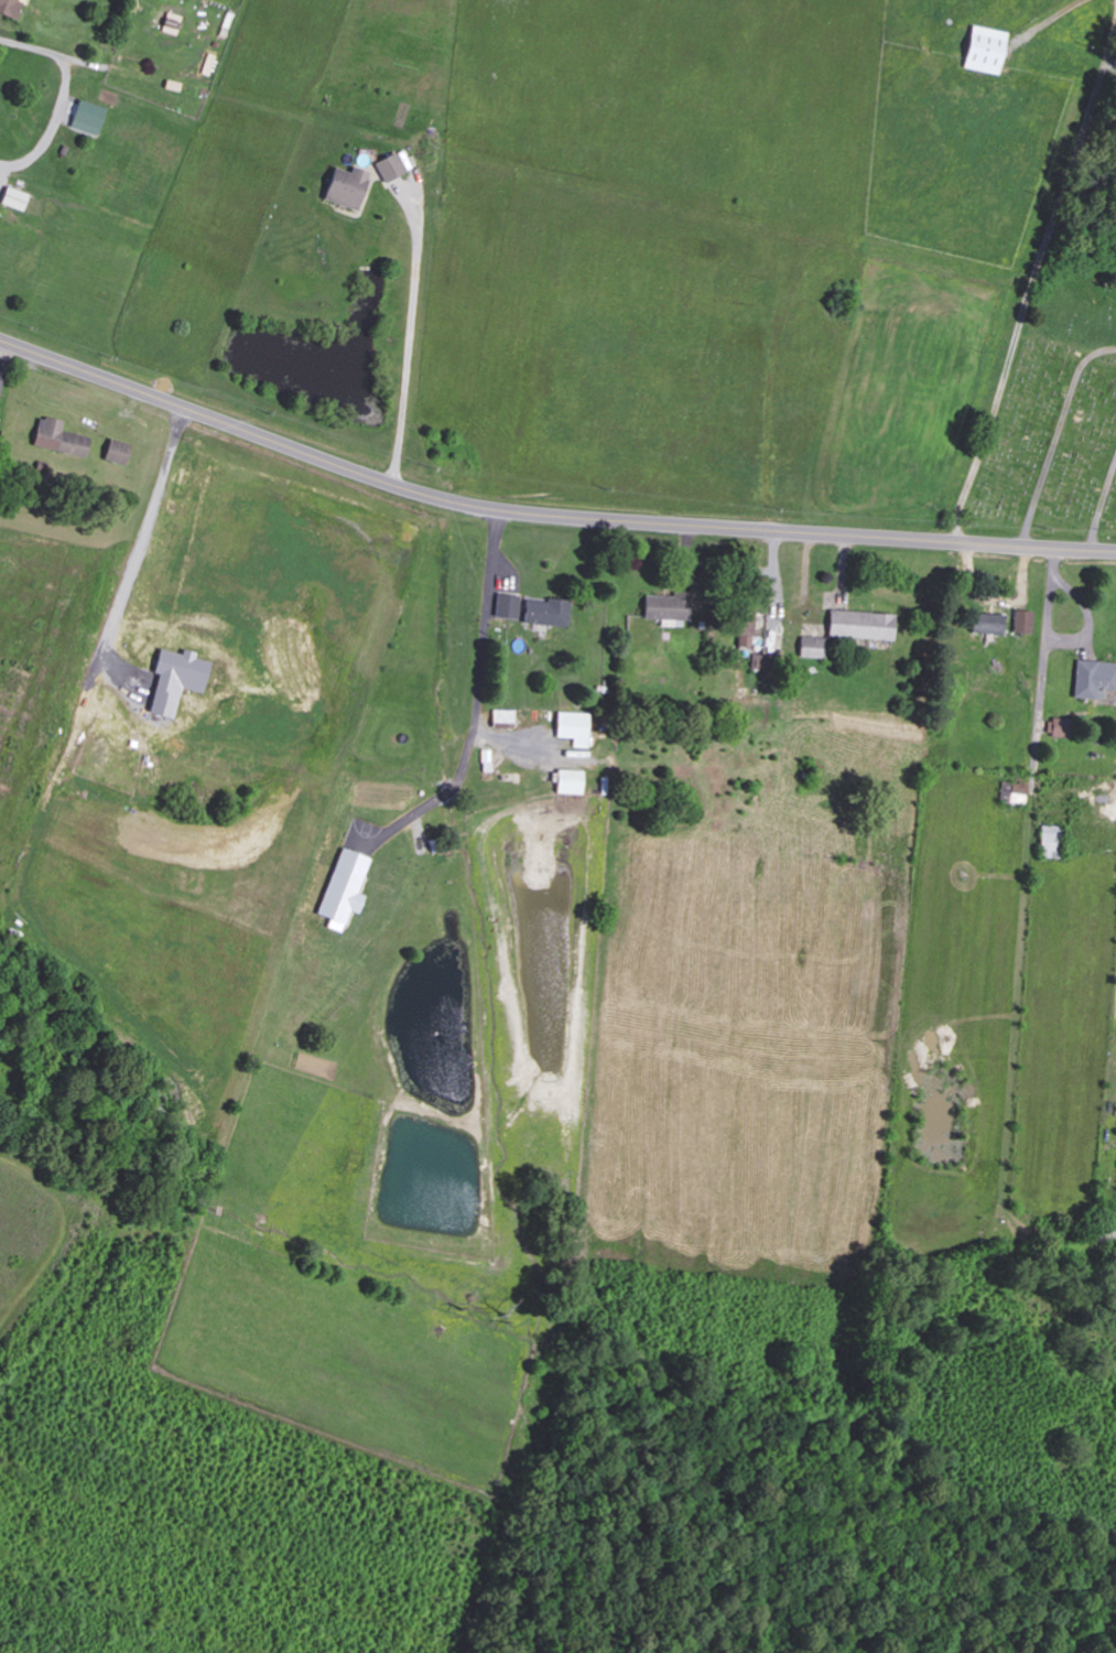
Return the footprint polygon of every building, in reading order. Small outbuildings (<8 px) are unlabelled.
[(19,19),(24,0),(0,0),(0,14),(19,19)] [(1012,33),(977,25),(968,68),(1004,75),(1012,33)] [(377,163),(388,184),(409,174),(398,152),(377,163)] [(364,210),(375,172),(357,167),(355,173),(337,168),(327,200),(364,210)] [(26,214),(33,196),(7,185),(0,203),(26,214)] [(93,438),(64,432),(66,422),(41,417),(35,448),(89,459),(93,438)] [(106,462),(130,466),(134,444),(110,440),(106,462)] [(647,620),(693,620),(693,594),(647,594),(647,620)] [(529,598),(527,623),(570,627),(572,602),(529,598)] [(898,640),(899,613),(832,611),(831,637),(898,640)] [(1036,611),(1016,611),(1016,634),(1036,634),(1036,611)] [(974,634),(1007,635),(1008,614),(974,614),(974,634)] [(802,659),(829,659),(829,637),(802,637),(802,659)] [(1078,661),(1077,698),(1107,700),(1107,690),(1115,690),(1115,662),(1078,661)] [(495,729),(517,729),(517,710),(495,710),(495,729)] [(591,712),(560,712),(560,738),(575,738),(575,748),(591,748),(591,712)] [(1074,719),(1051,719),(1051,737),(1074,737),(1074,719)] [(587,770),(560,770),(560,795),(587,795),(587,770)] [(1001,806),(1029,806),(1029,784),(1001,783),(1001,806)] [(1066,827),(1042,827),(1042,859),(1066,859),(1066,827)]
